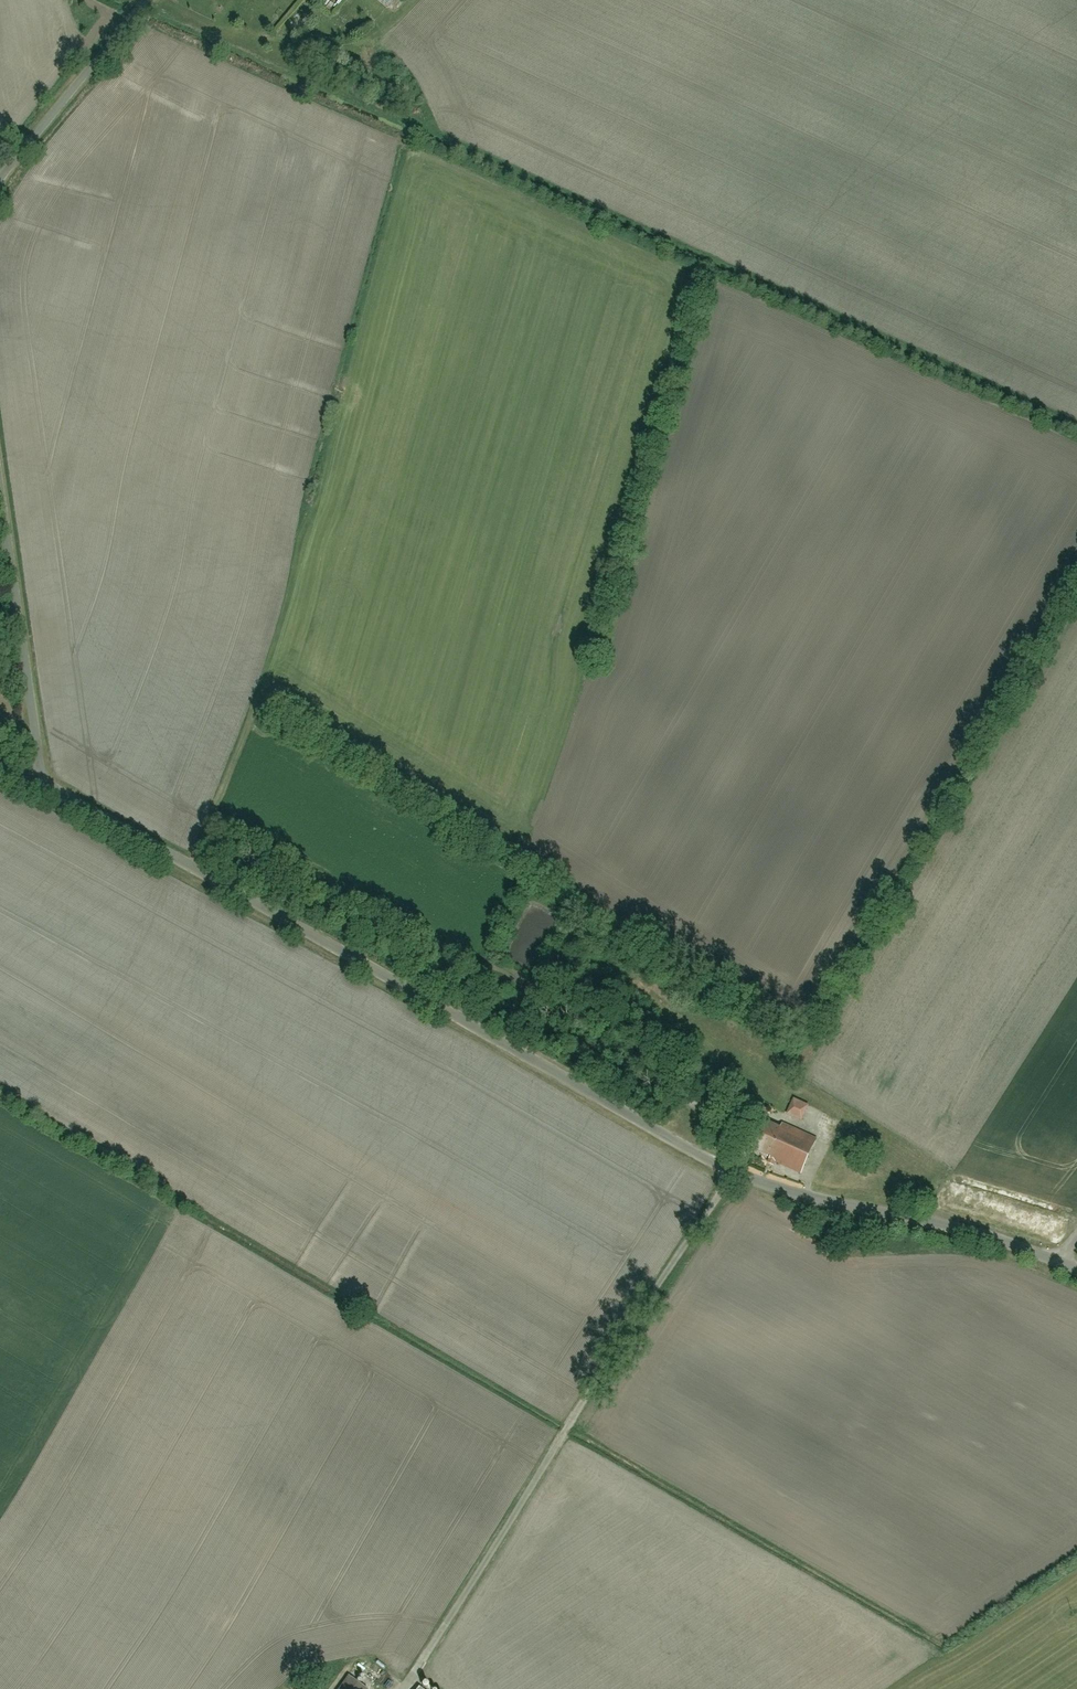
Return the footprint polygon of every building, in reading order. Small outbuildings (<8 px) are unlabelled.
[(334,0),(318,0),(327,8),(334,0)] [(391,10),(399,0),(379,0),(391,10)] [(68,821),(72,813),(63,808),(59,815),(68,821)] [(713,1108),(694,1097),(689,1107),(707,1117),(713,1108)] [(756,1148),(805,1168),(806,1169),(820,1137),(782,1121),(779,1128),(766,1122),(756,1148)] [(365,1688),(345,1674),(335,1688),(364,1688),(365,1688)]
